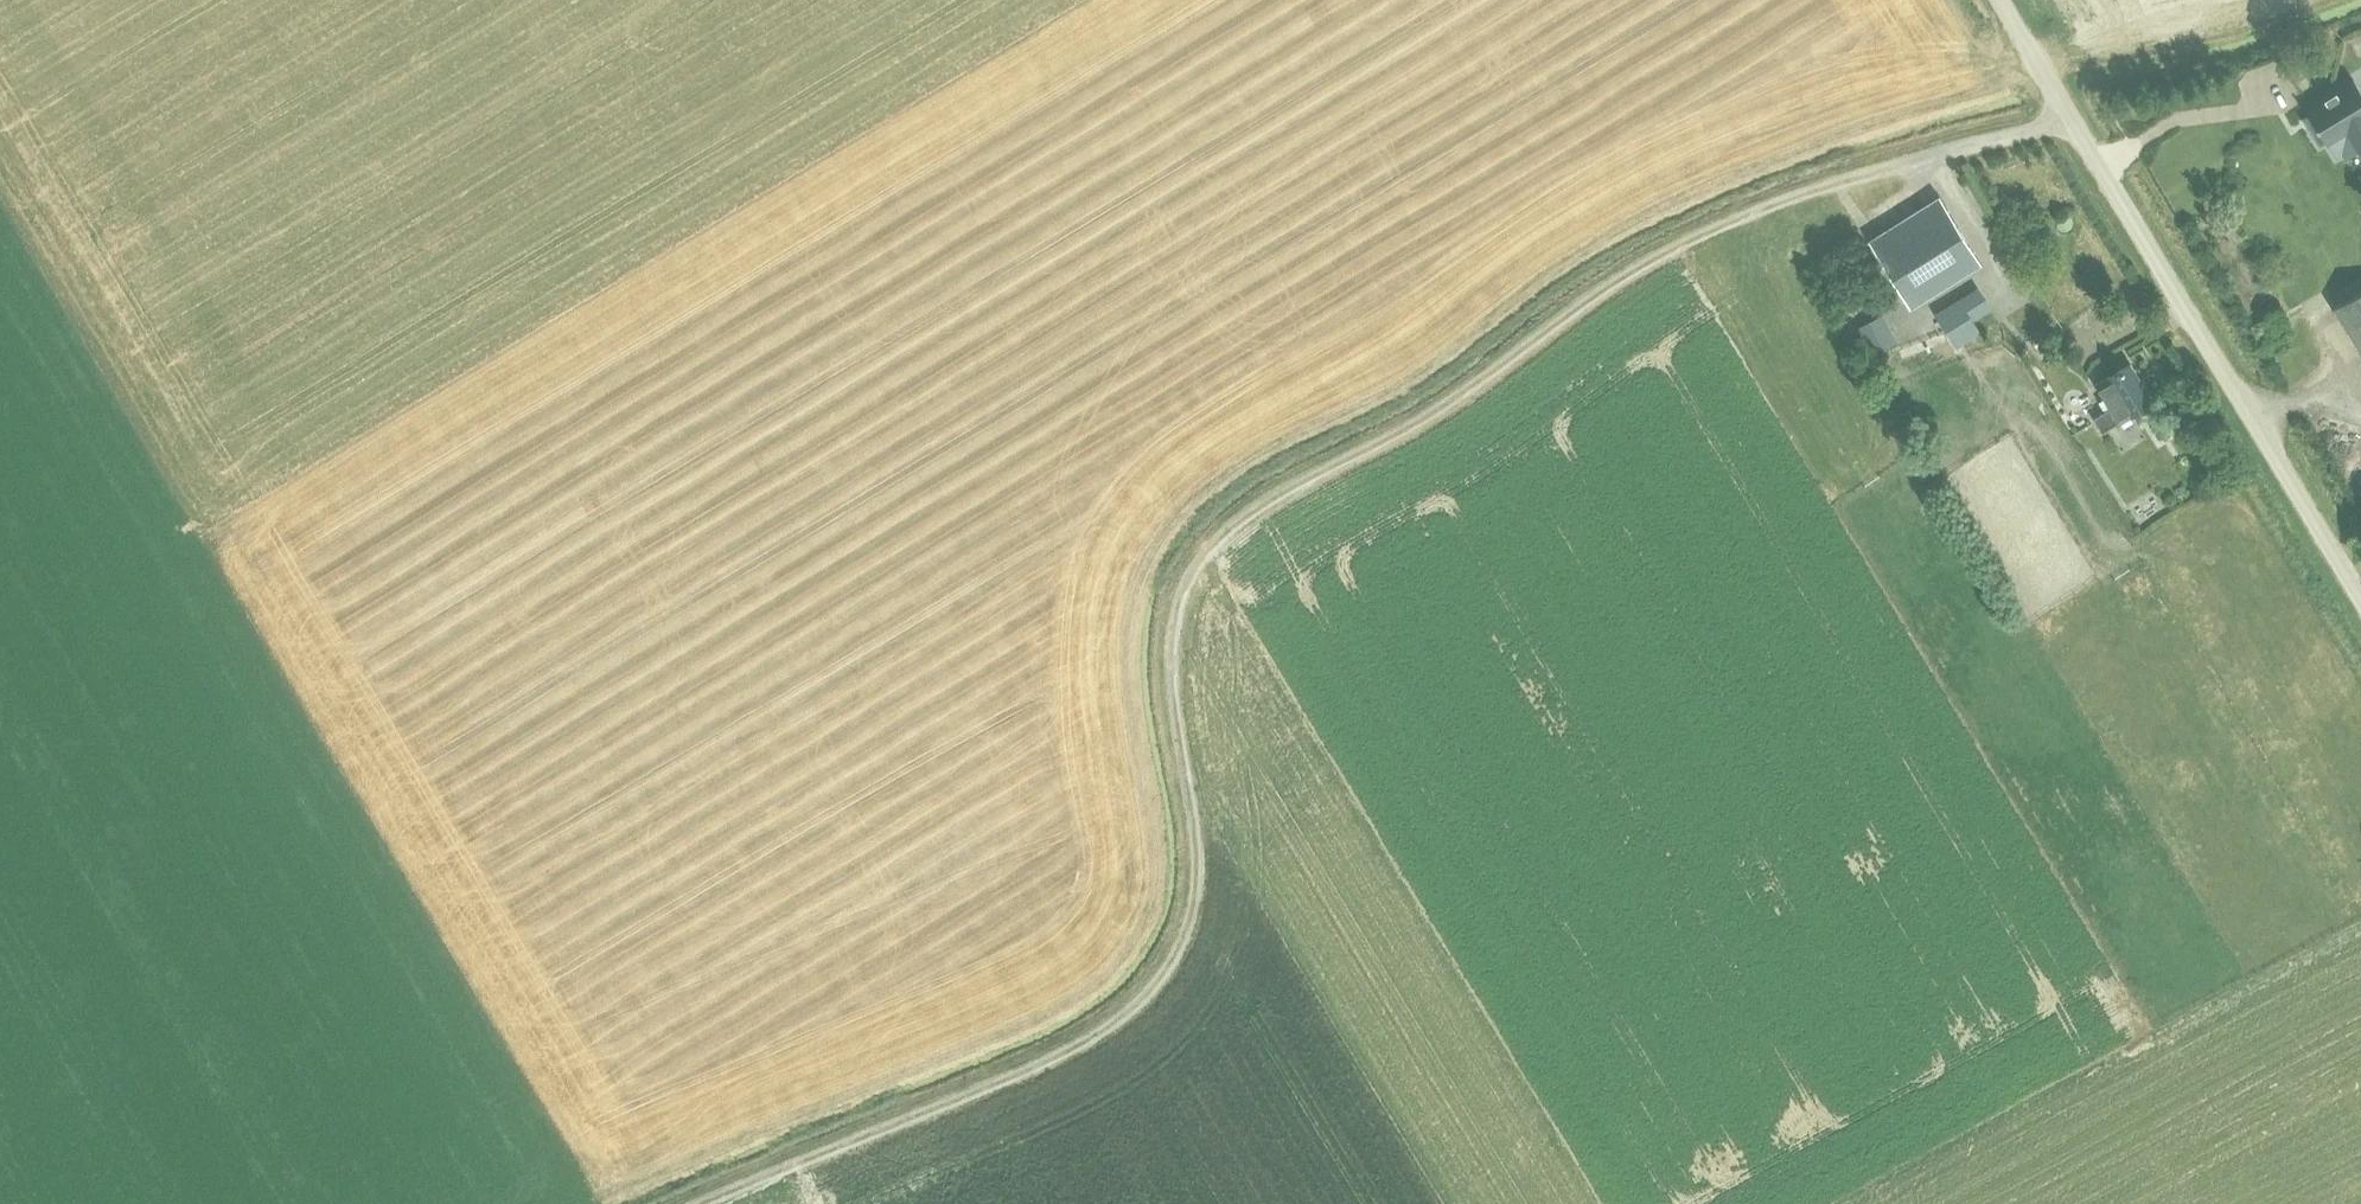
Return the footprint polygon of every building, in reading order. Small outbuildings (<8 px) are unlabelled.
[(2306,111),(2309,115),(2308,115),(2313,123),(2309,126),(2320,144),(2325,141),(2327,144),(2327,143),(2347,131),(2359,150),(2359,151),(2360,150),(2360,91),(2353,79),(2314,104),(2315,105),(2306,111)] [(1909,308),(1981,263),(1940,197),(1868,241),(1909,308)] [(1967,315),(1986,304),(1979,293),(1938,318),(1954,342),(1976,329),(1967,315)] [(2336,308),(2360,349),(2360,293),(2336,308)] [(1884,313),(1857,326),(1872,356),(1899,342),(1884,313)] [(2040,332),(2031,337),(2035,343),(2043,337),(2040,332)] [(2130,364),(2096,384),(2111,407),(2094,418),(2102,432),(2152,401),(2130,364)]
